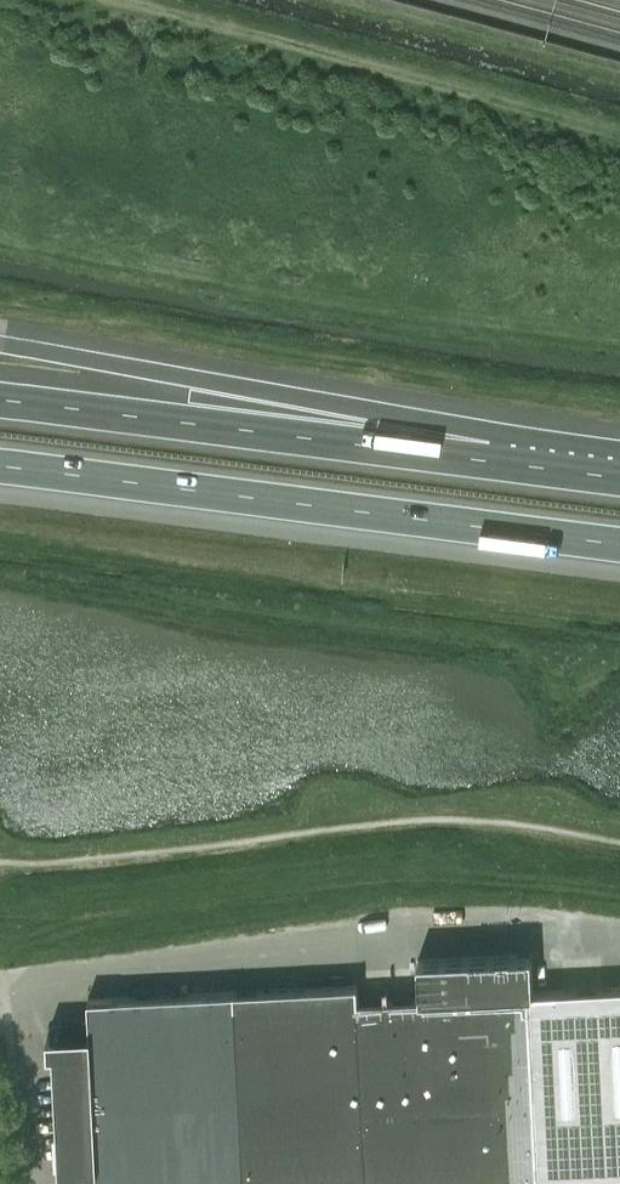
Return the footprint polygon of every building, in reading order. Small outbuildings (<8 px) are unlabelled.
[(246,1183),(474,1183),(619,1177),(619,988),(534,992),(530,955),(419,961),(420,997),(357,1001),(361,1091),(240,1098),(246,1183)] [(356,985),(88,999),(90,1033),(48,1035),(48,1052),(61,1052),(66,1166),(96,1164),(97,1183),(246,1183),(240,1098),(361,1091),(357,1001),(356,985)]
